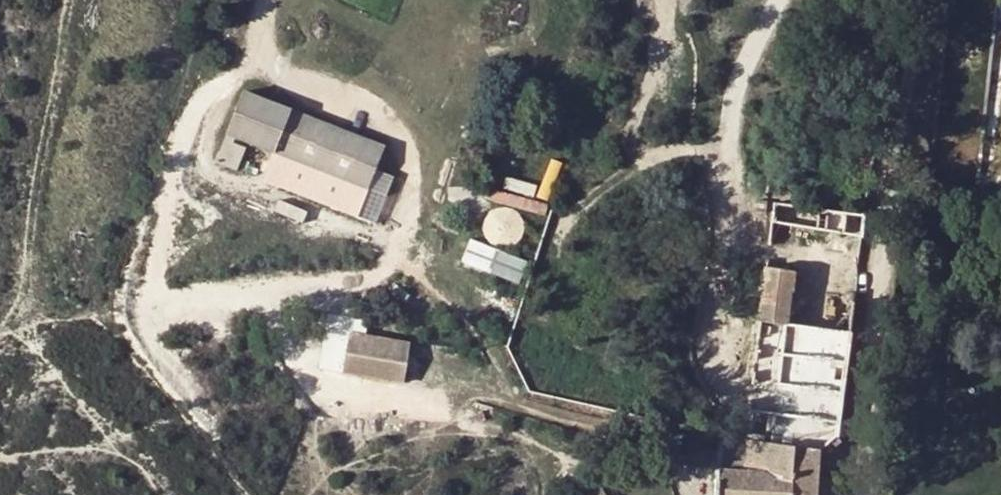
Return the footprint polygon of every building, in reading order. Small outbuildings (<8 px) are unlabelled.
[(376,170),(385,146),(244,92),(216,162),(237,170),(248,143),(283,157),(278,169),(307,179),(311,168),(369,189),(386,196),(394,177),(376,170)] [(539,196),(549,200),(565,165),(556,161),(539,196)] [(863,235),(865,212),(776,200),(772,224),(863,235)] [(516,239),(524,218),(495,208),(488,229),(516,239)] [(473,241),(467,265),(525,280),(531,256),(473,241)] [(772,415),(769,442),(820,449),(843,432),(852,333),(790,326),(794,293),(796,269),(766,265),(750,413),(772,415)] [(855,299),(794,293),(790,326),(852,333),(855,299)] [(410,341),(351,332),(345,374),(403,384),(410,341)] [(747,439),(746,468),(718,467),(716,494),(816,494),(820,449),(769,442),(747,439)]
